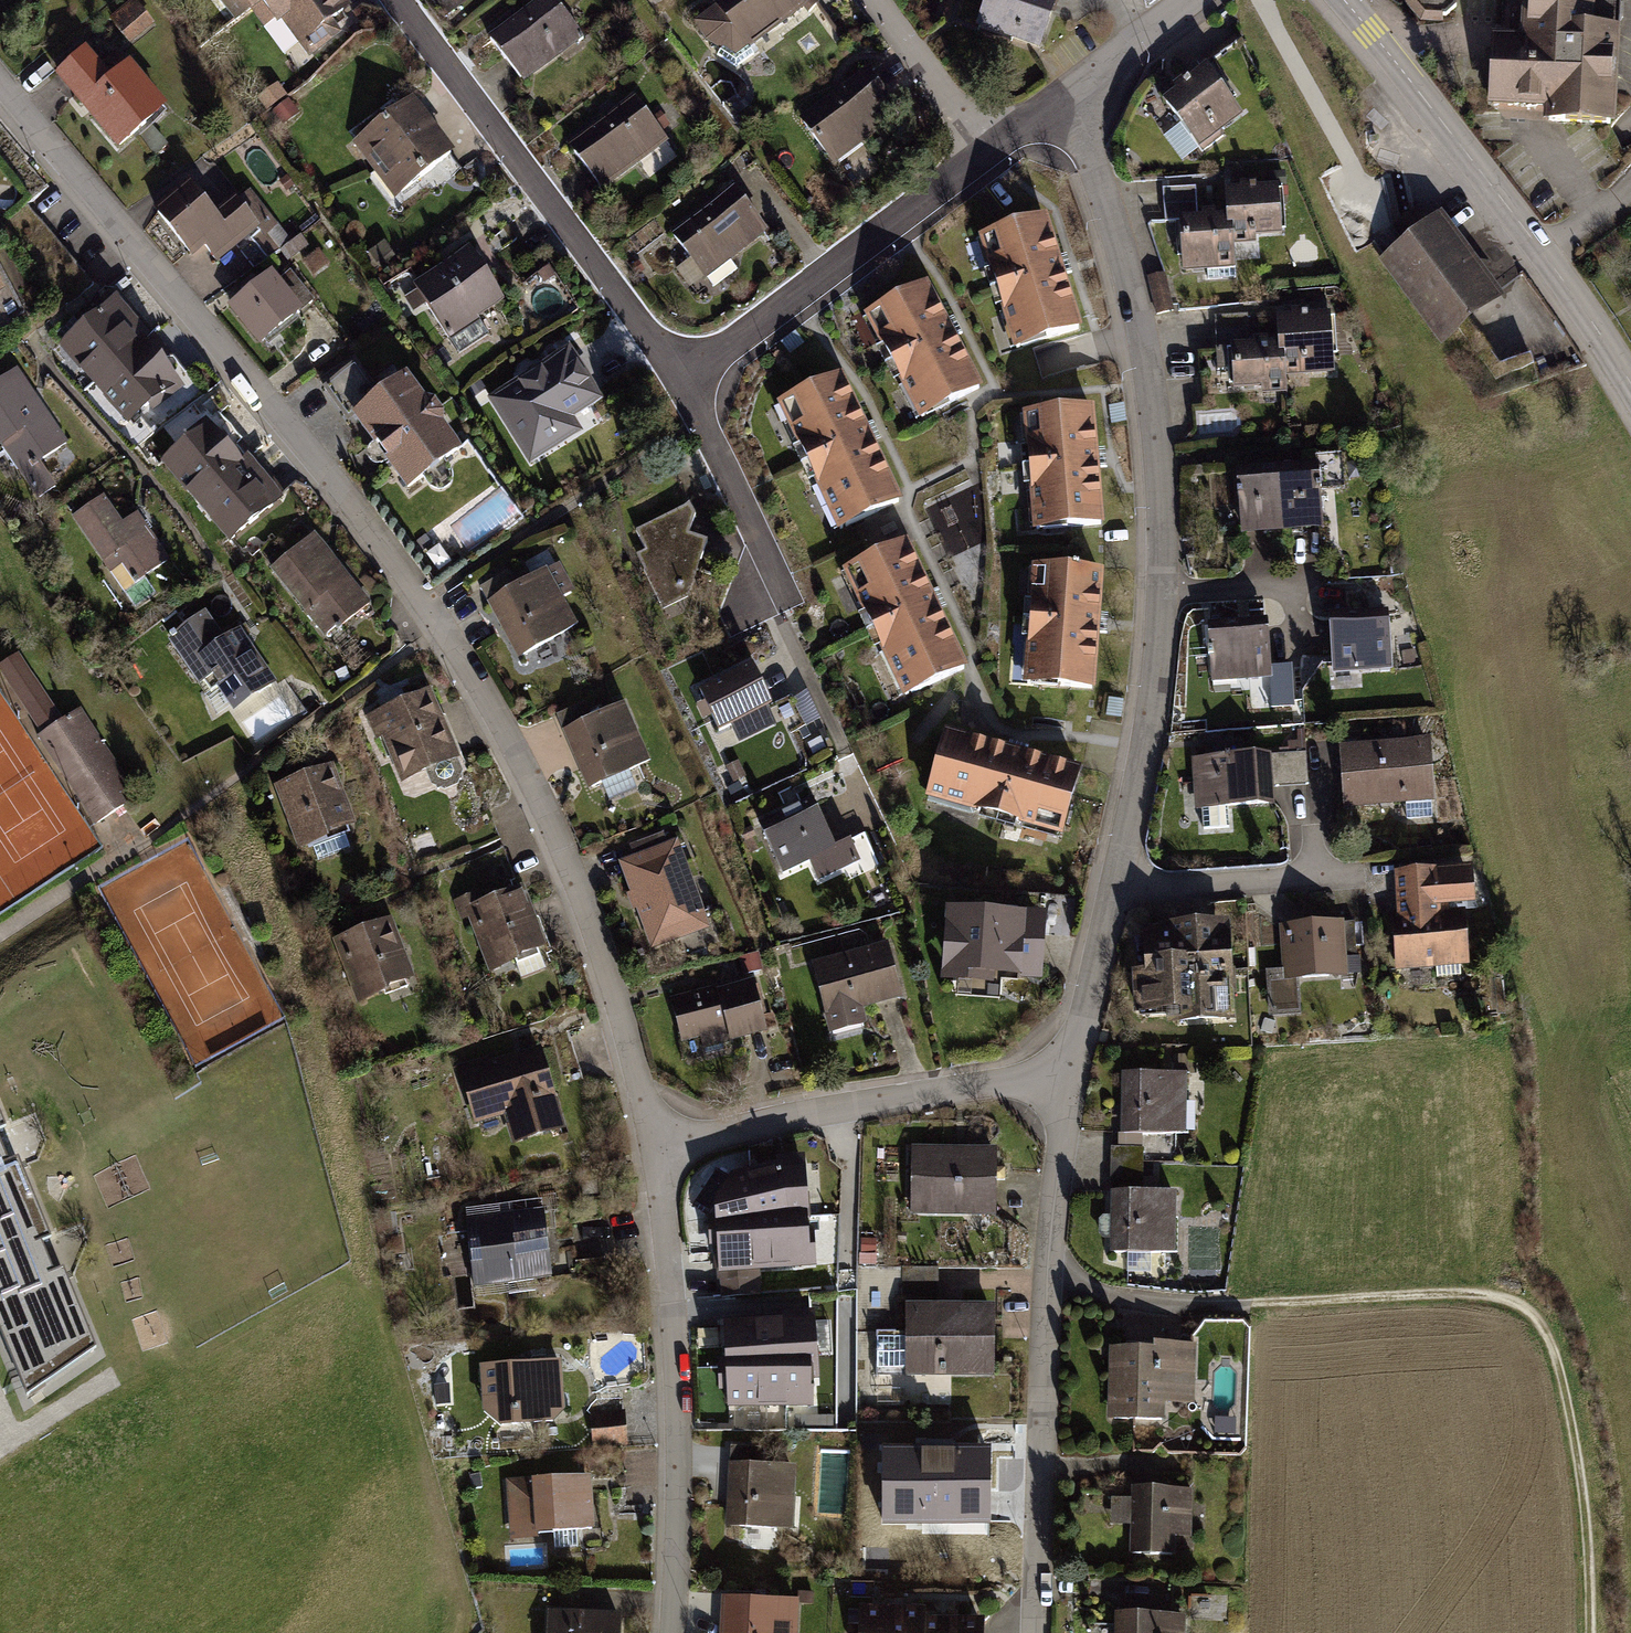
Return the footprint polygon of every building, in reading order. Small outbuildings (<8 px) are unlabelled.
[(137,38),(160,17),(145,0),(133,0),(116,16),(137,38)] [(230,18),(254,0),(216,0),(230,18)] [(305,57),(340,31),(329,16),(345,3),(343,0),(261,0),(305,57)] [(482,39),(517,86),(576,42),(548,0),(536,0),(482,39)] [(708,6),(711,10),(687,26),(700,43),(731,60),(812,5),(808,0),(717,0),(708,6)] [(972,34),(1036,57),(1057,0),(985,0),(972,34)] [(1523,1),(1521,43),(1487,41),(1483,112),(1541,115),(1540,127),(1608,130),(1613,40),(1585,39),(1587,5),(1601,5),(1601,0),(1505,0),(1523,1)] [(81,43),(50,71),(114,152),(165,106),(124,57),(105,72),(81,43)] [(1202,61),(1157,95),(1194,143),(1238,110),(1202,61)] [(864,72),(793,124),(829,168),(896,117),(864,72)] [(409,93),(348,141),(389,197),(451,148),(409,93)] [(629,99),(562,149),(597,196),(664,146),(629,99)] [(185,178),(149,208),(189,255),(201,245),(213,260),(256,225),(233,197),(215,213),(185,178)] [(1221,211),(1175,213),(1177,269),(1230,266),(1229,241),(1251,240),(1251,232),(1277,231),(1274,181),(1220,184),(1221,211)] [(729,189),(665,235),(701,285),(765,239),(729,189)] [(1077,324),(1041,209),(972,232),(1008,345),(1077,324)] [(1437,209),(1374,257),(1436,343),(1502,294),(1437,209)] [(468,243),(410,281),(445,335),(504,297),(468,243)] [(276,275),(269,266),(223,303),(255,344),(302,305),(298,299),(305,293),(286,268),(276,275)] [(977,384),(920,277),(857,311),(913,414),(977,384)] [(122,425),(176,380),(142,339),(146,335),(113,296),(54,345),(122,425)] [(1272,337),(1225,339),(1228,384),(1258,382),(1258,390),(1282,389),(1281,372),(1331,369),(1327,307),(1270,311),(1272,337)] [(566,344),(483,397),(526,462),(578,430),(570,416),(599,398),(566,344)] [(0,374),(0,449),(29,492),(35,494),(40,493),(44,491),(48,487),(50,482),(34,459),(65,440),(12,366),(0,374)] [(460,444),(404,367),(348,410),(404,487),(460,444)] [(895,497),(835,369),(770,399),(830,528),(895,497)] [(1088,401),(1016,408),(1028,527),(1099,521),(1088,401)] [(279,494),(204,417),(156,459),(225,539),(279,494)] [(1312,459),(1231,465),(1236,533),(1319,527),(1316,488),(1339,486),(1336,451),(1311,453),(1312,459)] [(101,492),(68,515),(107,570),(117,563),(131,582),(167,557),(134,510),(120,519),(101,492)] [(686,500),(632,527),(641,548),(633,552),(660,608),(687,596),(704,537),(685,531),(692,512),(686,500)] [(310,531),(265,567),(321,635),(367,601),(310,531)] [(962,664),(901,535),(837,565),(898,694),(962,664)] [(1098,566),(1027,560),(1018,681),(1089,688),(1098,566)] [(554,561),(484,600),(513,657),(575,624),(560,596),(572,589),(554,561)] [(1384,606),(1323,610),(1328,672),(1388,668),(1384,606)] [(201,609),(163,636),(195,682),(205,674),(229,710),(272,681),(236,624),(219,635),(201,609)] [(1262,615),(1202,619),(1207,680),(1266,676),(1262,615)] [(751,662),(697,688),(716,729),(770,702),(751,662)] [(426,686),(362,716),(371,737),(377,734),(398,783),(457,756),(426,686)] [(582,700),(552,713),(584,788),(649,761),(623,699),(587,714),(582,700)] [(79,711),(42,735),(98,820),(97,821),(98,823),(124,805),(117,795),(128,787),(79,711)] [(939,723),(918,798),(1053,834),(1073,760),(939,723)] [(1426,736),(1334,742),(1339,807),(1431,801),(1426,736)] [(1266,749),(1186,755),(1190,807),(1269,801),(1266,749)] [(330,760),(269,784),(294,848),(352,821),(330,760)] [(810,795),(755,821),(778,871),(805,859),(814,881),(857,860),(848,837),(833,844),(810,795)] [(322,854),(354,849),(352,834),(320,839),(322,854)] [(675,838),(613,860),(647,947),(707,926),(675,838)] [(1469,862),(1389,868),(1392,910),(1387,910),(1391,969),(1465,963),(1461,908),(1472,908),(1469,862)] [(455,915),(462,912),(484,969),(515,957),(516,951),(543,942),(521,884),(472,902),(469,892),(450,900),(455,915)] [(1032,913),(958,909),(953,968),(1029,973),(1032,913)] [(388,916),(330,937),(354,1004),(383,990),(384,983),(409,976),(388,916)] [(1225,918),(1138,924),(1142,994),(1160,993),(1162,1023),(1231,1018),(1225,918)] [(1339,918),(1274,923),(1278,967),(1260,969),(1264,1009),(1293,1007),(1291,978),(1344,973),(1339,918)] [(886,940),(809,960),(828,1032),(864,1022),(860,1007),(901,995),(886,940)] [(765,1030),(752,978),(668,998),(678,1041),(696,1037),(699,1047),(765,1030)] [(483,1055),(452,1065),(470,1123),(501,1114),(509,1142),(563,1126),(538,1044),(485,1060),(483,1055)] [(1183,1071),(1116,1070),(1115,1131),(1182,1132),(1183,1071)] [(0,1122),(0,1328),(27,1395),(93,1351),(62,1274),(54,1277),(41,1243),(48,1240),(0,1122)] [(995,1145),(909,1144),(908,1210),(993,1213),(995,1145)] [(1106,1146),(1105,1251),(1171,1252),(1172,1189),(1137,1189),(1138,1146),(1106,1146)] [(798,1169),(743,1173),(745,1196),(730,1196),(731,1233),(810,1231),(809,1191),(800,1192),(798,1169)] [(543,1209),(461,1219),(470,1287),(552,1276),(543,1209)] [(903,1330),(874,1330),(873,1374),(993,1374),(994,1302),(903,1302),(903,1330)] [(766,1317),(718,1321),(724,1392),(776,1389),(776,1369),(800,1368),(797,1325),(767,1326),(766,1317)] [(1148,1345),(1104,1344),(1102,1418),(1160,1419),(1161,1402),(1188,1403),(1189,1341),(1149,1340),(1148,1345)] [(557,1359),(476,1364),(478,1411),(495,1426),(550,1421),(561,1410),(557,1359)] [(774,1427),(774,1400),(739,1401),(740,1428),(774,1427)] [(598,1442),(632,1440),(631,1408),(597,1410),(598,1442)] [(1170,1419),(1165,1442),(1192,1448),(1197,1425),(1170,1419)] [(970,1445),(876,1446),(876,1498),(918,1498),(918,1525),(971,1524),(970,1445)] [(795,1464),(725,1460),(721,1525),(791,1529),(795,1464)] [(588,1473),(502,1478),(506,1539),(533,1537),(534,1532),(591,1529),(588,1473)] [(1187,1487),(1127,1486),(1126,1552),(1170,1553),(1170,1535),(1186,1535),(1187,1487)] [(718,1594),(715,1632),(795,1632),(797,1600),(718,1594)] [(924,1615),(924,1606),(857,1604),(856,1632),(921,1632),(924,1615)] [(618,1613),(544,1608),(543,1632),(617,1632),(618,1613)] [(1111,1612),(1110,1632),(1182,1632),(1182,1614),(1111,1612)] [(924,1615),(921,1632),(982,1632),(982,1617),(924,1615)]
